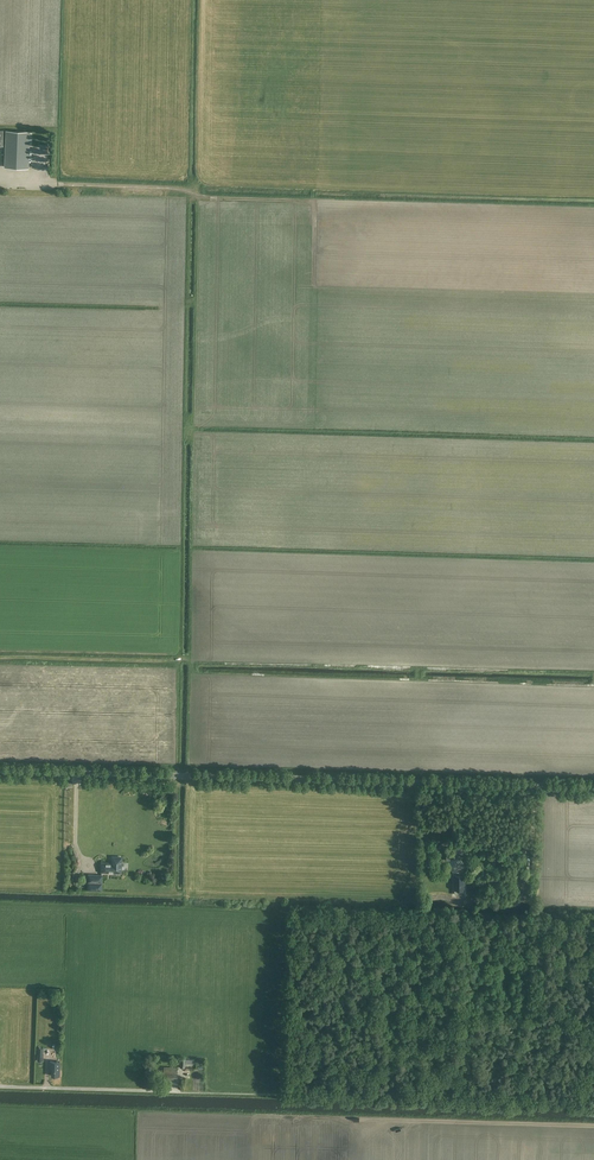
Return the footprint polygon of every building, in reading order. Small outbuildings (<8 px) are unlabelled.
[(31,132),(6,131),(5,167),(29,168),(31,132)] [(122,857),(113,857),(113,863),(102,863),(102,872),(121,872),(122,857)] [(102,875),(89,875),(88,890),(101,890),(102,875)] [(465,890),(465,875),(454,876),(454,890),(465,890)] [(60,1062),(50,1061),(50,1068),(52,1068),(52,1076),(60,1076),(60,1062)] [(178,1067),(164,1067),(164,1072),(161,1071),(161,1078),(177,1079),(178,1067)]
